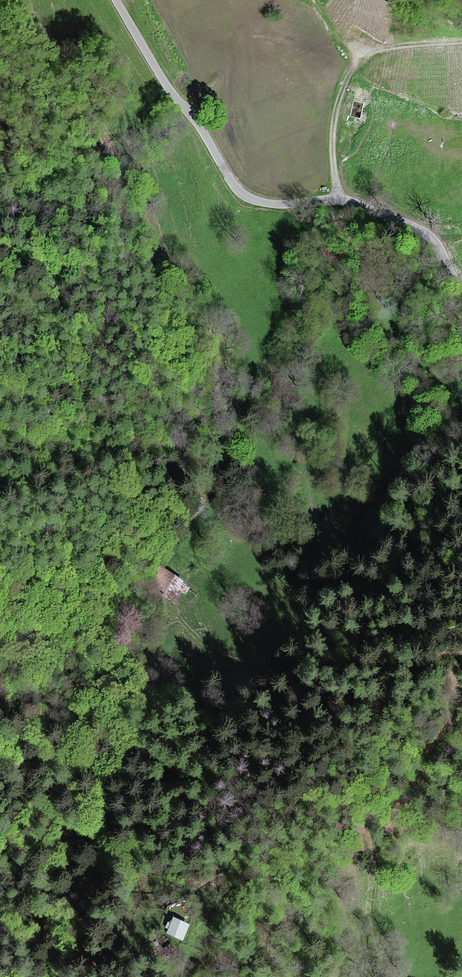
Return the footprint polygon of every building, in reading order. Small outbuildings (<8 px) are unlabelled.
[(190,587),(159,565),(154,572),(161,577),(154,586),(172,599),(179,589),(185,594),(190,587)] [(181,922),(173,919),(168,933),(183,939),(189,925),(181,922)]
